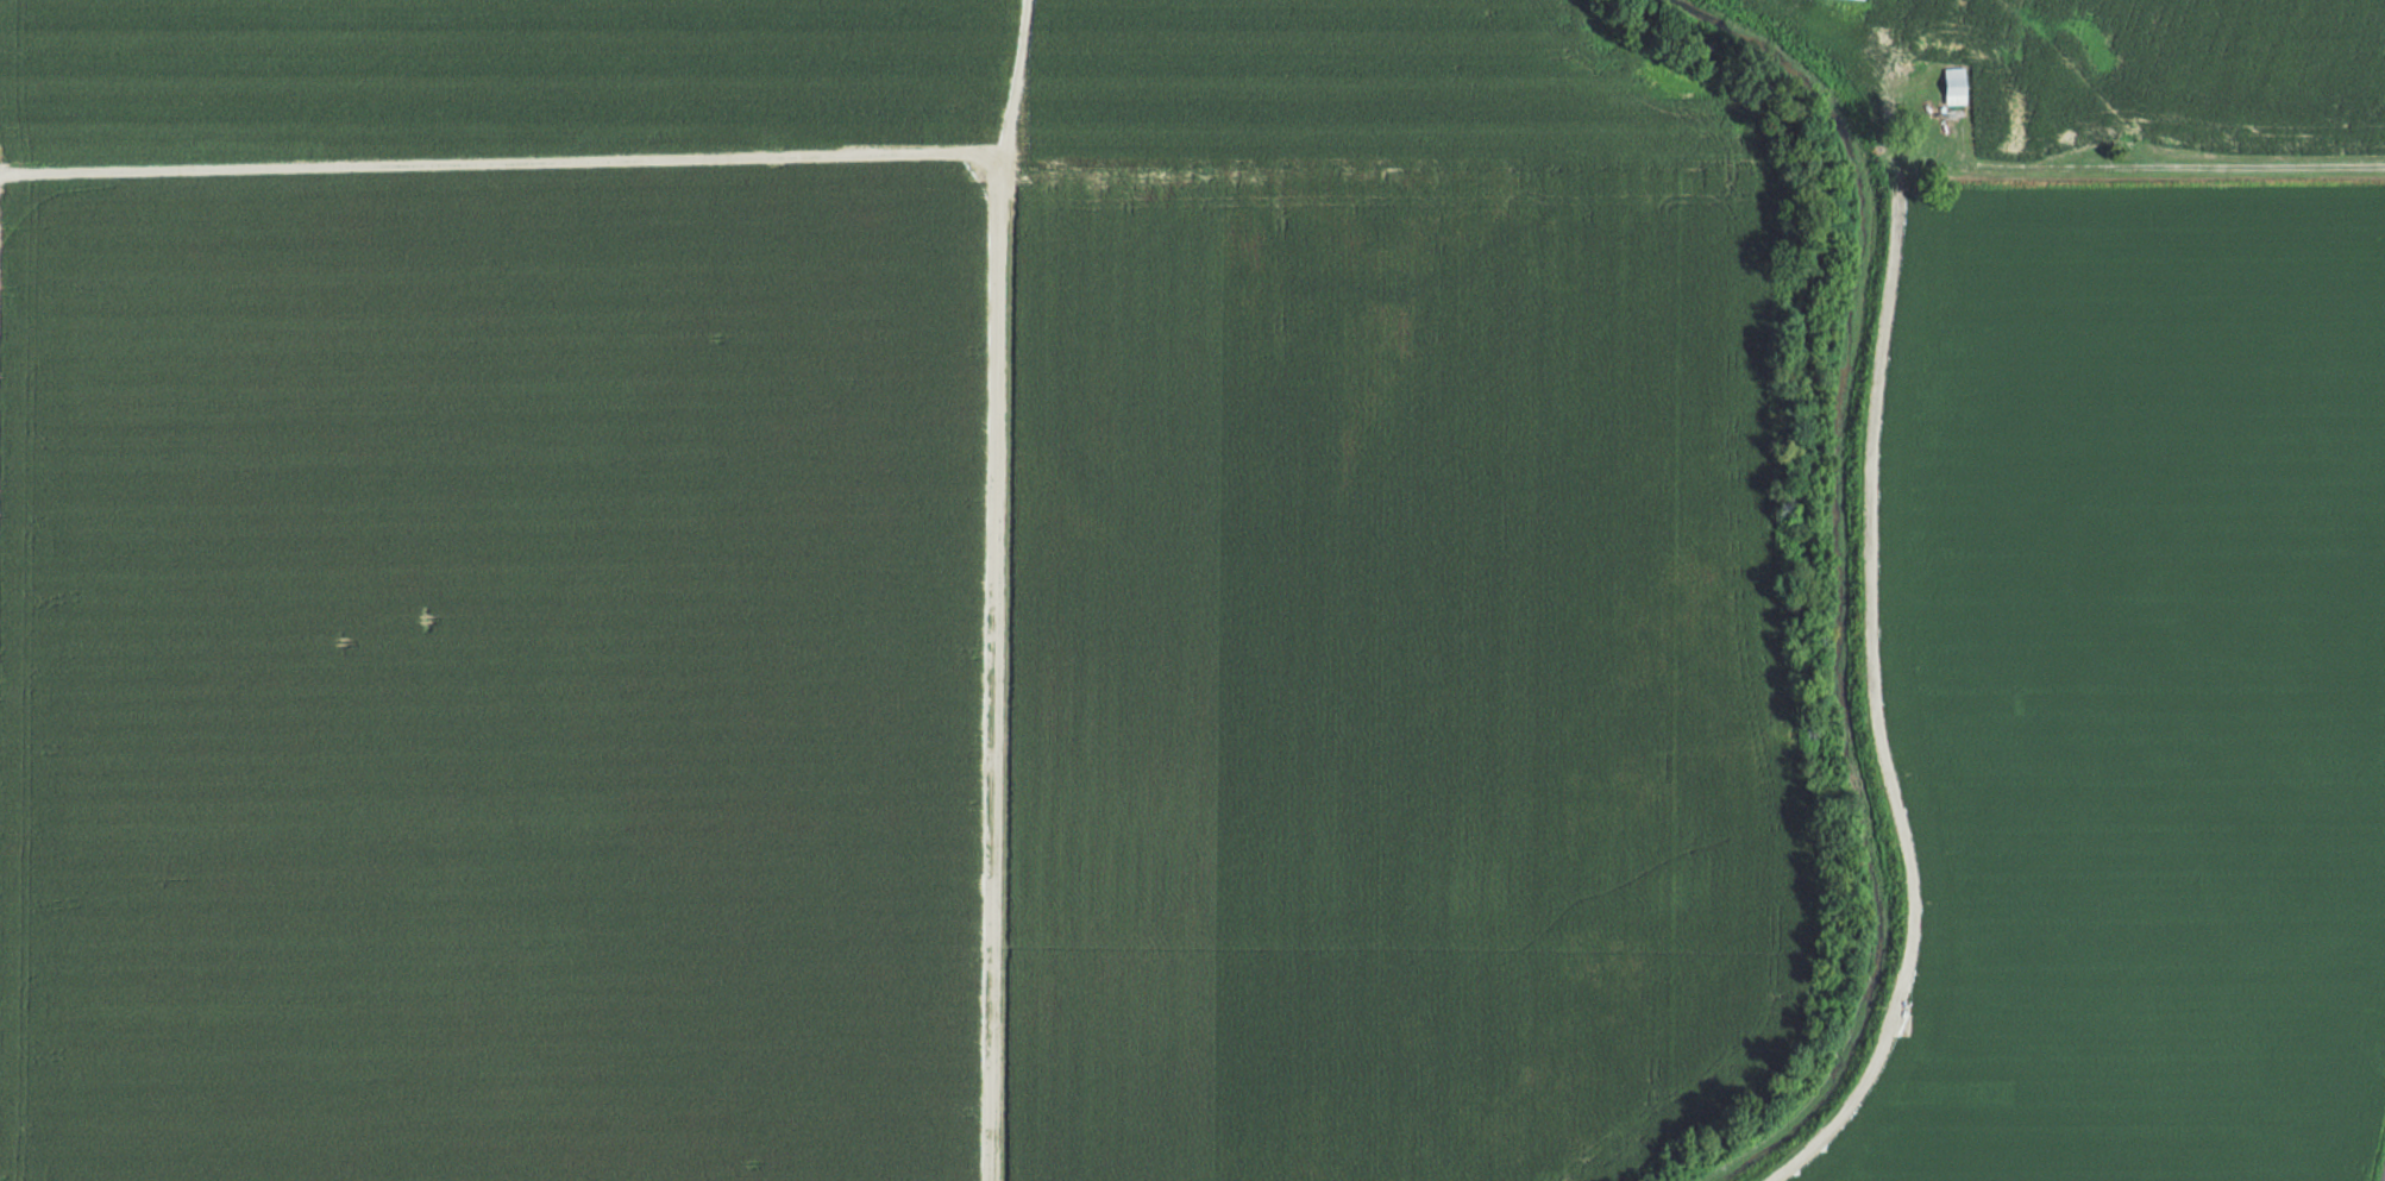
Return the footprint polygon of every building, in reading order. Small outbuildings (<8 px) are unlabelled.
[(1946,103),(1966,103),(1966,67),(1946,67),(1946,103)]
